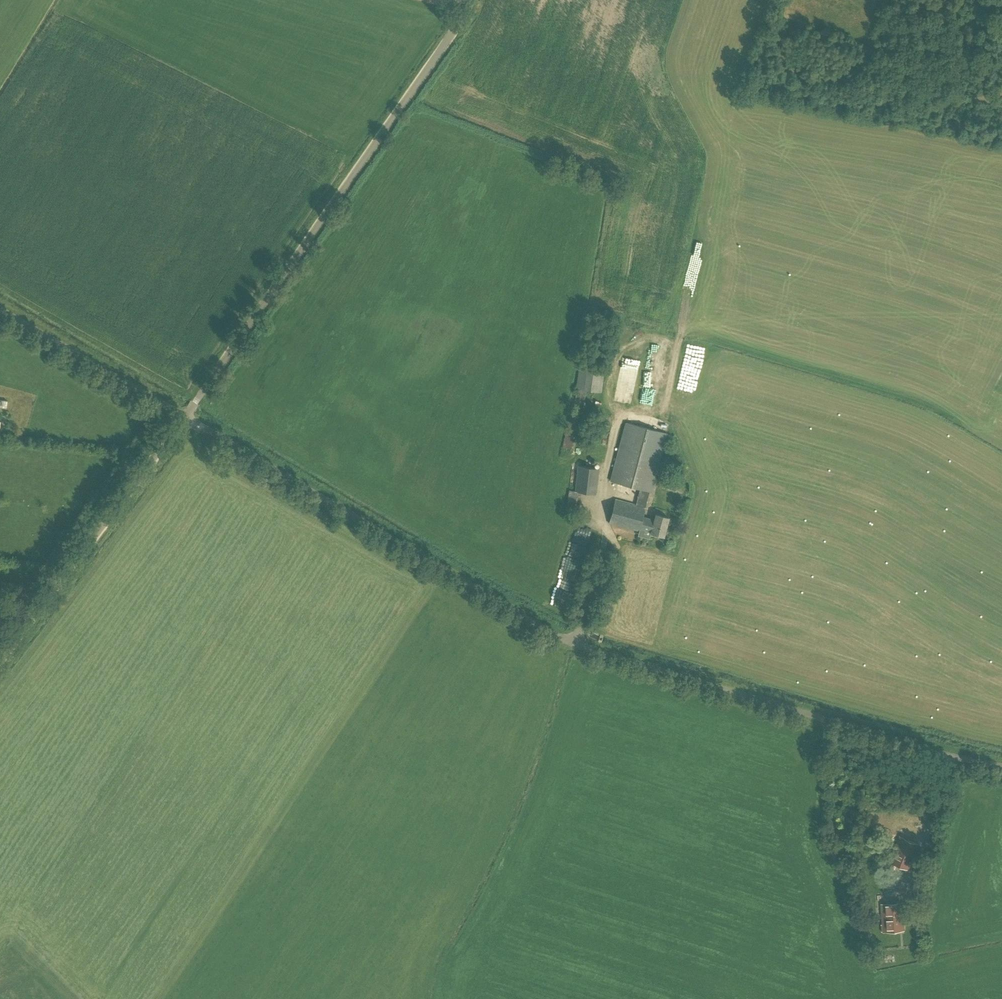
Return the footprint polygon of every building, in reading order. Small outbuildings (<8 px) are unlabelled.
[(623,378),(642,381),(647,348),(638,347),(637,352),(639,353),(637,366),(625,364),(623,378)] [(640,383),(639,403),(671,406),(674,362),(670,362),(670,357),(650,356),(648,383),(640,383)] [(602,392),(604,370),(579,367),(576,389),(578,389),(574,406),(583,408),(587,390),(602,392)] [(651,492),(667,433),(627,423),(611,481),(640,489),(638,495),(637,495),(637,496),(638,497),(636,505),(615,499),(609,523),(639,531),(638,535),(649,538),(651,533),(663,536),(669,517),(656,514),(654,521),(643,518),(646,505),(649,491),(651,492)] [(571,450),(574,436),(565,434),(562,448),(571,450)] [(596,494),(599,469),(578,466),(575,491),(569,490),(566,514),(578,516),(581,492),(596,494)] [(913,863),(920,845),(902,837),(894,856),(913,863)] [(884,932),(904,931),(903,903),(882,904),(884,932)]
